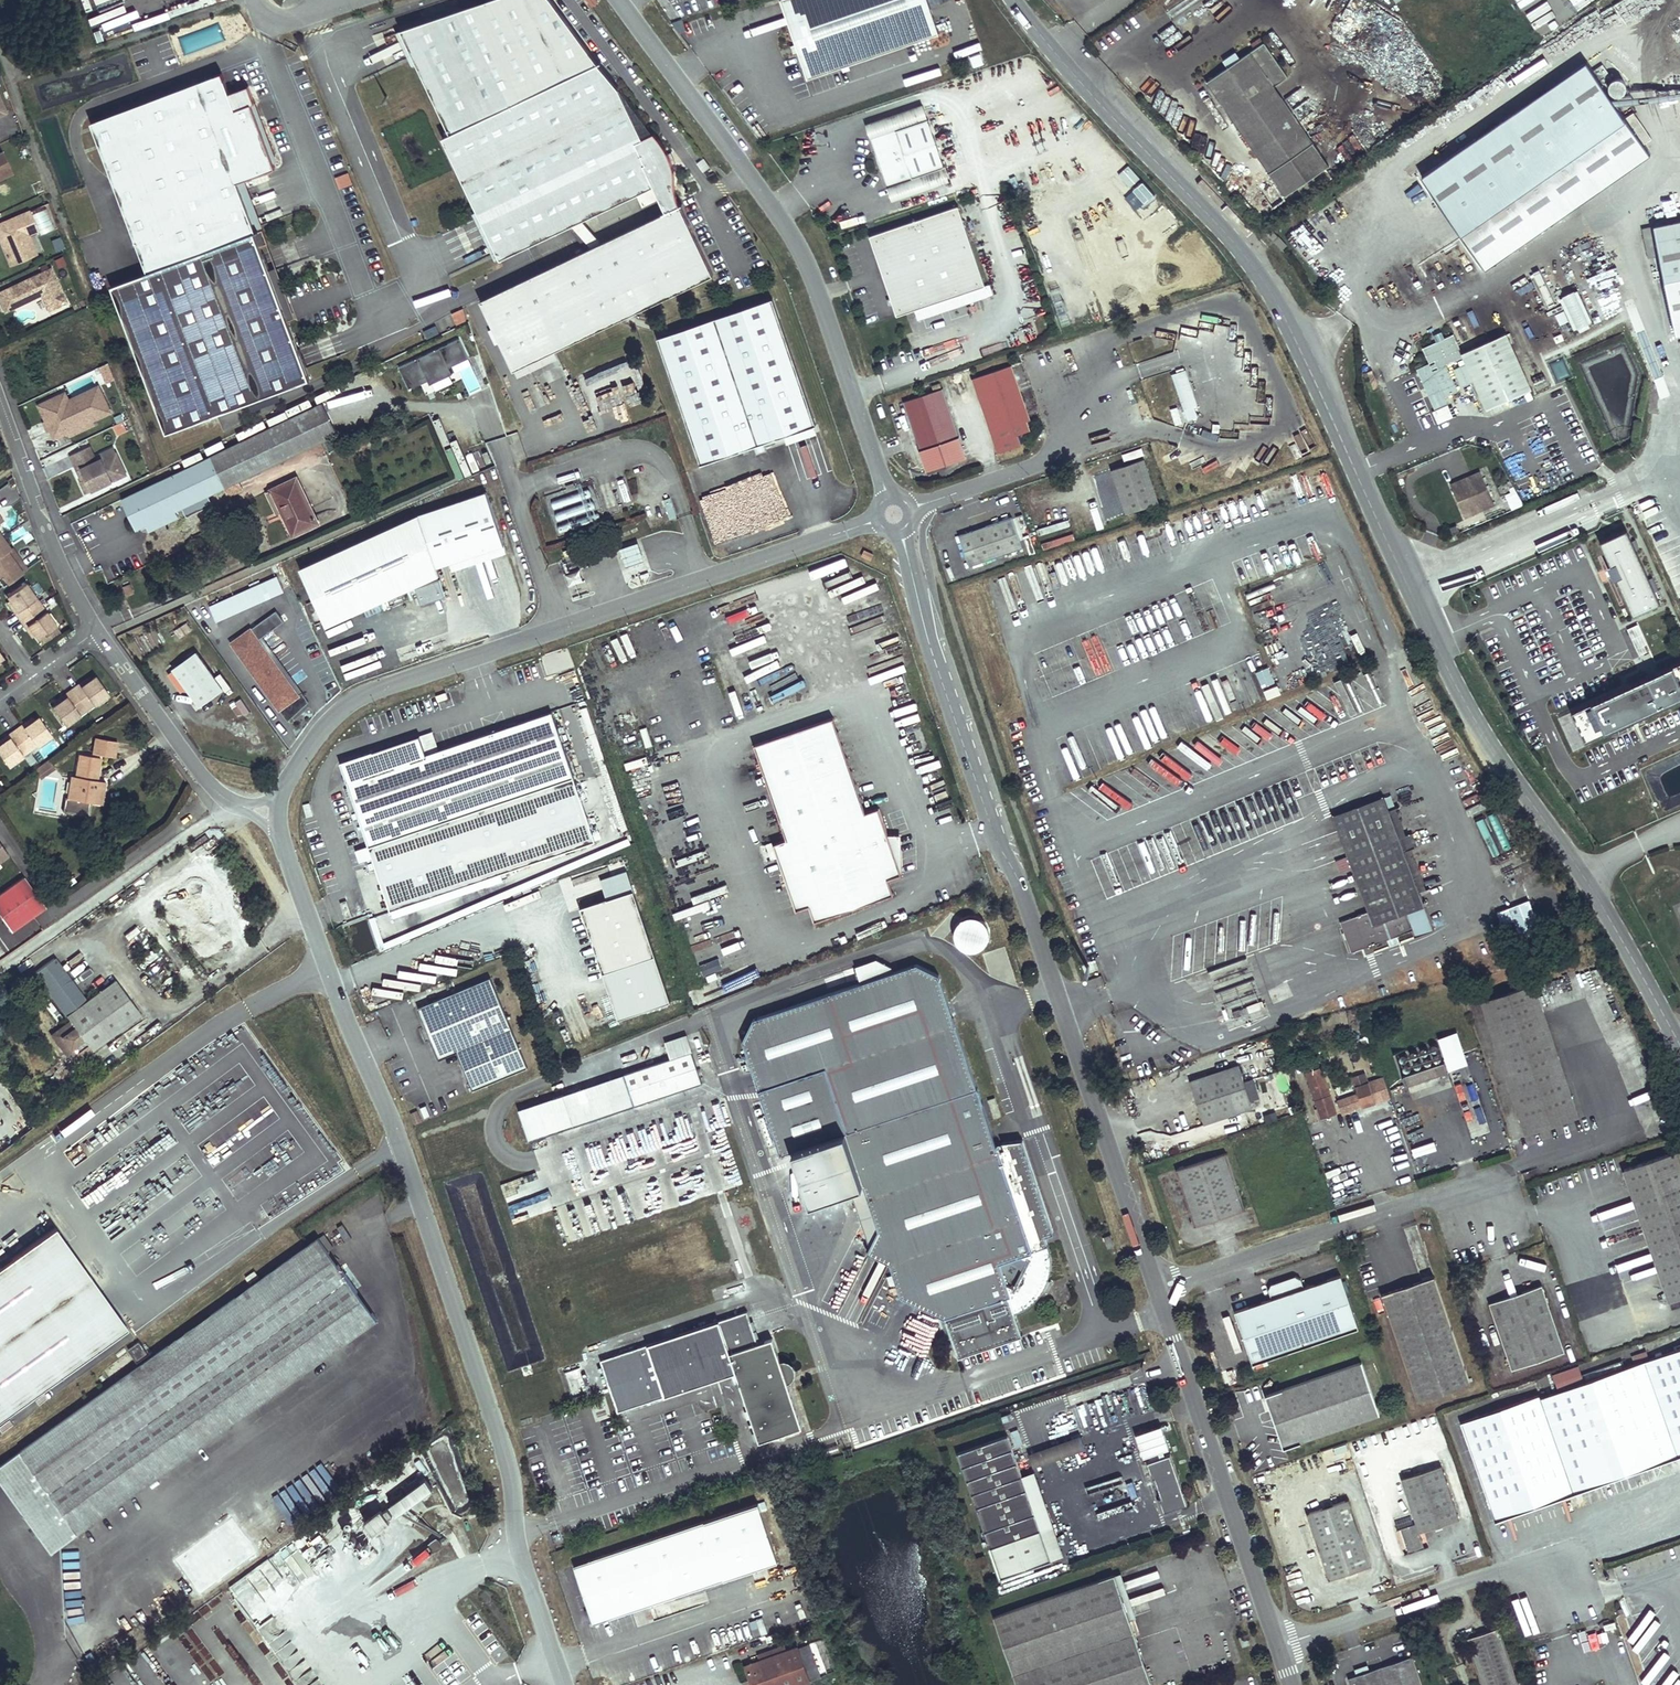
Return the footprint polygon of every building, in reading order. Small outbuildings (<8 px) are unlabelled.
[(680,205),(675,195),(672,185),(670,177),(668,170),(667,161),(665,155),(663,150),(660,144),(657,137),(654,132),(643,138),(619,88),(554,5),(551,0),(487,0),(400,30),(449,133),(441,137),(499,259),(565,227),(571,225),(656,184),(668,210),(586,249),(581,252),(481,299),(513,369),(554,349),(713,274),(680,205)] [(926,0),(779,0),(794,43),(797,51),(806,78),(937,33),(926,0)] [(1594,0),(1533,0),(1537,8),(1537,10),(1523,12),(1533,30),(1540,29),(1594,0)] [(1253,45),(1255,48),(1262,43),(1260,40),(1253,45)] [(1264,42),(1262,43),(1255,48),(1241,58),(1227,68),(1206,82),(1285,196),(1329,166),(1274,86),(1288,77),(1264,42)] [(1222,60),(1227,68),(1241,58),(1236,51),(1222,60)] [(1650,154),(1587,62),(1422,176),(1485,267),(1650,154)] [(148,273),(112,287),(168,433),(311,379),(260,245),(268,243),(263,229),(257,231),(238,182),(276,168),(251,104),(255,103),(248,86),(229,93),(222,73),(92,122),(148,273)] [(870,121),(875,136),(928,118),(923,103),(870,121)] [(944,165),(928,118),(875,136),(880,152),(875,153),(881,170),(886,168),(891,183),(944,165)] [(875,136),(870,138),(875,153),(880,152),(875,136)] [(13,173),(3,152),(0,154),(0,179),(13,173)] [(949,180),(944,165),(891,183),(896,198),(949,180)] [(881,170),(886,185),(891,183),(886,168),(881,170)] [(1145,185),(1135,190),(1141,204),(1151,199),(1145,185)] [(957,204),(869,234),(897,314),(985,284),(957,204)] [(0,224),(0,240),(1,240),(3,240),(5,244),(2,246),(7,257),(13,254),(17,264),(29,259),(31,254),(27,243),(30,235),(36,233),(33,226),(36,225),(30,211),(14,218),(13,221),(8,223),(5,222),(0,224)] [(1675,334),(1679,333),(1679,220),(1653,226),(1675,334)] [(581,252),(586,249),(571,225),(565,227),(581,252)] [(1270,229),(1266,233),(1273,240),(1278,236),(1270,229)] [(38,255),(30,235),(27,243),(31,254),(29,259),(38,255)] [(1279,236),(1273,241),(1282,250),(1287,245),(1279,236)] [(59,237),(49,237),(50,251),(59,250),(59,237)] [(17,264),(13,254),(7,257),(11,267),(17,264)] [(52,269),(10,289),(18,307),(42,295),(50,311),(68,303),(52,269)] [(773,297),(658,337),(701,463),(784,434),(814,424),(816,423),(773,297)] [(1322,309),(1326,319),(1331,317),(1327,307),(1322,309)] [(461,341),(398,366),(408,392),(471,367),(461,341)] [(1013,364),(975,376),(1000,451),(1022,443),(1019,433),(1031,429),(1027,419),(1031,417),(1013,364)] [(461,371),(468,393),(479,389),(472,368),(461,371)] [(1172,372),(1184,405),(1193,402),(1186,383),(1189,382),(1185,368),(1172,372)] [(1383,389),(1376,374),(1372,377),(1379,391),(1383,389)] [(433,392),(452,386),(450,379),(431,385),(433,392)] [(1196,401),(1189,382),(1186,383),(1193,402),(1196,401)] [(71,399),(67,391),(58,396),(65,411),(77,406),(76,404),(95,394),(96,397),(104,393),(100,385),(71,399)] [(596,392),(602,406),(613,401),(607,387),(596,392)] [(948,387),(908,400),(932,469),(942,465),(946,477),(967,470),(963,458),(971,455),(948,387)] [(87,427),(96,423),(95,420),(113,411),(104,393),(96,397),(95,394),(76,404),(77,406),(65,411),(58,396),(45,402),(57,427),(51,429),(56,438),(69,432),(68,429),(84,421),(87,427)] [(45,402),(40,404),(47,420),(45,421),(49,431),(51,429),(57,427),(45,402)] [(337,435),(322,404),(208,458),(223,490),(226,488),(320,443),(337,435)] [(87,427),(84,421),(68,429),(69,432),(71,435),(87,427)] [(116,435),(126,431),(122,422),(113,427),(116,435)] [(814,424),(784,434),(786,440),(815,429),(814,424)] [(91,445),(87,447),(94,461),(97,460),(91,445)] [(87,447),(71,454),(83,479),(81,480),(87,493),(105,484),(103,480),(112,477),(114,480),(127,474),(117,452),(103,459),(105,461),(96,466),(94,461),(87,447)] [(117,452),(115,447),(101,453),(103,457),(103,459),(117,452)] [(1143,456),(1112,467),(1128,514),(1159,503),(1143,456)] [(103,459),(103,457),(97,460),(94,461),(96,466),(105,461),(103,459)] [(223,490),(208,458),(122,499),(137,530),(223,490)] [(1487,502),(1499,496),(1488,472),(1476,477),(1478,482),(1474,484),(1472,479),(1458,485),(1473,517),(1490,509),(1487,502)] [(295,530),(317,519),(297,478),(272,490),(282,512),(286,510),(295,530)] [(230,497),(226,488),(223,490),(137,530),(141,539),(230,497)] [(268,492),(279,513),(282,512),(272,490),(268,492)] [(594,521),(585,491),(560,499),(561,502),(551,505),(557,523),(572,519),(574,527),(594,521)] [(1517,492),(1505,497),(1510,510),(1522,506),(1517,492)] [(487,493),(420,515),(437,568),(451,564),(504,546),(487,493)] [(1503,504),(1499,496),(1487,502),(1490,509),(1503,504)] [(319,523),(317,519),(295,530),(286,510),(282,512),(293,536),(319,523)] [(5,515),(0,519),(0,529),(9,522),(5,515)] [(972,564),(1024,546),(1013,515),(961,533),(972,564)] [(9,522),(0,529),(0,537),(1,538),(14,529),(9,522)] [(1625,524),(1598,535),(1627,610),(1654,599),(1625,524)] [(16,568),(13,563),(8,556),(4,550),(1,545),(4,543),(1,538),(0,537),(0,580),(16,568)] [(22,547),(17,540),(4,550),(8,556),(22,547)] [(640,541),(621,548),(628,566),(646,560),(640,541)] [(507,552),(504,546),(451,564),(453,570),(507,552)] [(26,554),(22,547),(8,556),(13,563),(26,554)] [(865,549),(862,555),(871,560),(875,553),(865,549)] [(276,578),(209,607),(216,623),(283,594),(276,578)] [(10,608),(15,615),(32,604),(27,597),(31,594),(21,580),(21,579),(3,591),(6,596),(13,606),(10,608)] [(440,581),(417,588),(422,604),(446,597),(440,581)] [(121,587),(126,597),(133,593),(128,584),(121,587)] [(36,601),(31,594),(27,597),(32,604),(36,601)] [(13,606),(6,596),(3,598),(10,608),(13,606)] [(41,608),(36,601),(32,604),(37,610),(41,608)] [(51,623),(41,608),(37,610),(32,604),(15,615),(20,623),(23,621),(30,631),(33,635),(51,623)] [(30,631),(23,621),(20,623),(27,633),(30,631)] [(41,643),(61,632),(57,625),(37,636),(41,643)] [(242,646),(234,652),(259,688),(298,660),(273,625),(264,631),(269,637),(247,653),(242,646)] [(343,625),(324,631),(326,638),(345,631),(343,625)] [(196,653),(173,670),(200,707),(223,690),(196,653)] [(1679,692),(1679,656),(1567,700),(1579,731),(1679,692)] [(99,697),(86,679),(81,682),(71,689),(69,687),(62,692),(74,708),(81,704),(84,708),(99,697)] [(81,682),(80,679),(69,687),(71,689),(81,682)] [(74,708),(62,692),(55,697),(57,699),(47,707),(42,710),(55,728),(70,717),(67,713),(74,708)] [(57,699),(55,697),(45,704),(47,707),(57,699)] [(242,699),(235,702),(241,716),(248,713),(242,699)] [(84,708),(81,704),(74,708),(77,712),(84,708)] [(77,712),(74,708),(67,713),(70,717),(77,712)] [(422,735),(342,762),(372,848),(392,840),(576,776),(553,710),(428,754),(422,735)] [(813,905),(819,921),(897,892),(892,877),(905,872),(891,834),(881,806),(868,810),(834,716),(755,745),(789,839),(776,843),(800,910),(813,905)] [(41,738),(28,719),(24,723),(14,730),(12,727),(5,732),(16,749),(23,744),(26,748),(41,738)] [(24,723),(22,720),(12,727),(14,730),(24,723)] [(5,732),(0,735),(0,766),(12,758),(10,754),(16,749),(5,732)] [(428,748),(437,745),(433,732),(425,735),(428,748)] [(83,743),(80,759),(102,763),(105,746),(83,743)] [(26,748),(23,744),(16,749),(19,753),(26,748)] [(19,753),(16,749),(10,754),(12,758),(19,753)] [(56,803),(82,808),(86,785),(90,764),(70,760),(66,781),(61,780),(56,803)] [(29,782),(44,771),(38,764),(24,774),(29,782)] [(86,785),(82,808),(90,809),(94,787),(86,785)] [(1405,913),(1425,906),(1420,892),(1404,851),(1384,796),(1332,815),(1367,912),(1359,915),(1363,926),(1370,945),(1411,930),(1405,913)] [(903,834),(891,834),(905,872),(903,834)] [(392,840),(372,848),(374,853),(394,846),(392,840)] [(369,843),(355,848),(359,860),(373,855),(369,843)] [(1426,889),(1411,848),(1404,851),(1420,892),(1426,889)] [(618,883),(638,874),(631,855),(609,864),(618,883)] [(1337,858),(1341,870),(1350,867),(1346,855),(1337,858)] [(22,873),(0,890),(0,914),(12,930),(46,904),(22,873)] [(1508,907),(1517,929),(1520,937),(1540,929),(1537,923),(1536,919),(1537,918),(1534,911),(1533,911),(1528,899),(1508,907)] [(875,963),(855,970),(860,986),(754,1023),(743,1045),(782,1158),(794,1154),(815,1217),(868,1199),(902,1299),(947,1320),(960,1359),(1025,1338),(1017,1313),(1021,1311),(1027,1308),(1035,1302),(1043,1292),(1049,1280),(1052,1266),(1051,1253),(1049,1247),(1047,1240),(1055,1237),(1023,1143),(1003,1144),(1006,1151),(999,1153),(982,1104),(988,1102),(985,1094),(979,1096),(938,978),(917,967),(893,975),(891,971),(875,963)] [(1517,990),(1481,1002),(1526,1133),(1578,1115),(1529,971),(1512,976),(1517,990)] [(474,1090),(528,1066),(490,977),(418,1008),(440,1059),(457,1052),(474,1090)] [(93,1049),(141,1013),(115,979),(67,1014),(71,1019),(52,1033),(65,1052),(84,1037),(93,1049)] [(1449,1067),(1468,1062),(1458,1029),(1439,1035),(1449,1067)] [(686,1041),(666,1048),(671,1064),(692,1057),(686,1041)] [(633,1112),(703,1088),(692,1057),(671,1064),(622,1080),(633,1112)] [(1445,1061),(1402,1075),(1406,1086),(1449,1073),(1445,1061)] [(1238,1064),(1190,1080),(1204,1123),(1253,1107),(1238,1064)] [(1322,1066),(1306,1072),(1317,1107),(1322,1106),(1323,1110),(1335,1106),(1322,1066)] [(1368,1077),(1352,1082),(1360,1106),(1376,1101),(1368,1077)] [(633,1112),(622,1080),(562,1101),(573,1133),(633,1112)] [(517,1117),(528,1148),(573,1133),(562,1101),(517,1117)] [(1320,1118),(1337,1113),(1335,1106),(1323,1110),(1318,1111),(1320,1118)] [(416,1124),(422,1121),(418,1110),(411,1113),(416,1124)] [(1675,1151),(1624,1169),(1670,1302),(1679,1298),(1679,1166),(1675,1151)] [(1227,1153),(1177,1169),(1196,1226),(1246,1210),(1227,1153)] [(1531,1170),(1522,1173),(1525,1184),(1535,1180),(1531,1170)] [(128,1326),(59,1224),(0,1263),(0,1411),(128,1326)] [(53,1551),(378,1319),(328,1250),(334,1246),(325,1234),(320,1238),(319,1236),(0,1465),(0,1477),(53,1551)] [(1110,1235),(1104,1237),(1107,1248),(1114,1245),(1110,1235)] [(1271,1299),(1235,1311),(1252,1364),(1254,1363),(1256,1369),(1264,1366),(1262,1360),(1358,1329),(1340,1276),(1304,1288),(1301,1279),(1295,1276),(1271,1284),(1268,1290),(1271,1299)] [(1471,1383),(1434,1276),(1383,1294),(1418,1401),(1471,1383)] [(1565,1351),(1543,1285),(1489,1303),(1512,1370),(1565,1351)] [(761,1443),(805,1428),(775,1339),(732,1353),(761,1443)] [(1541,1397),(1574,1492),(1679,1455),(1679,1348),(1541,1397)] [(1362,1363),(1266,1395),(1283,1447),(1379,1416),(1362,1363)] [(571,1371),(576,1389),(586,1387),(581,1368),(571,1371)] [(1015,1419),(1002,1423),(1011,1450),(1024,1445),(1022,1439),(1031,1436),(1026,1422),(1017,1425),(1015,1419)] [(1165,1431),(1139,1439),(1144,1455),(1170,1447),(1165,1431)] [(1065,1440),(1014,1458),(1017,1468),(1069,1451),(1065,1440)] [(994,1441),(942,1458),(975,1553),(1026,1536),(1007,1481),(994,1441)] [(1151,1460),(1148,1461),(1165,1511),(1188,1503),(1171,1453),(1161,1456),(1160,1454),(1151,1457),(1151,1460)] [(1459,1518),(1442,1465),(1401,1479),(1416,1522),(1400,1528),(1408,1552),(1424,1547),(1419,1531),(1459,1518)] [(364,1518),(373,1529),(435,1482),(427,1471),(364,1518)] [(1020,1477),(1007,1481),(1026,1536),(1039,1531),(1020,1477)] [(1371,1564),(1349,1498),(1307,1512),(1329,1578),(1371,1564)] [(763,1503),(573,1565),(592,1624),(777,1563),(760,1511),(765,1509),(763,1503)] [(366,1561),(380,1551),(357,1521),(343,1532),(366,1561)] [(985,1583),(1049,1561),(1039,1531),(1026,1536),(975,1553),(985,1583)] [(994,1614),(1019,1684),(1154,1684),(1115,1573),(994,1614)] [(1499,1626),(1466,1637),(1482,1684),(1518,1684),(1499,1626)] [(1249,1643),(1246,1633),(1239,1635),(1243,1645),(1249,1643)] [(783,1646),(759,1655),(760,1660),(785,1652),(783,1646)] [(809,1681),(797,1647),(785,1652),(760,1660),(745,1665),(750,1679),(752,1684),(797,1684),(809,1681)] [(1412,1655),(1348,1677),(1350,1684),(1423,1684),(1412,1655)]
